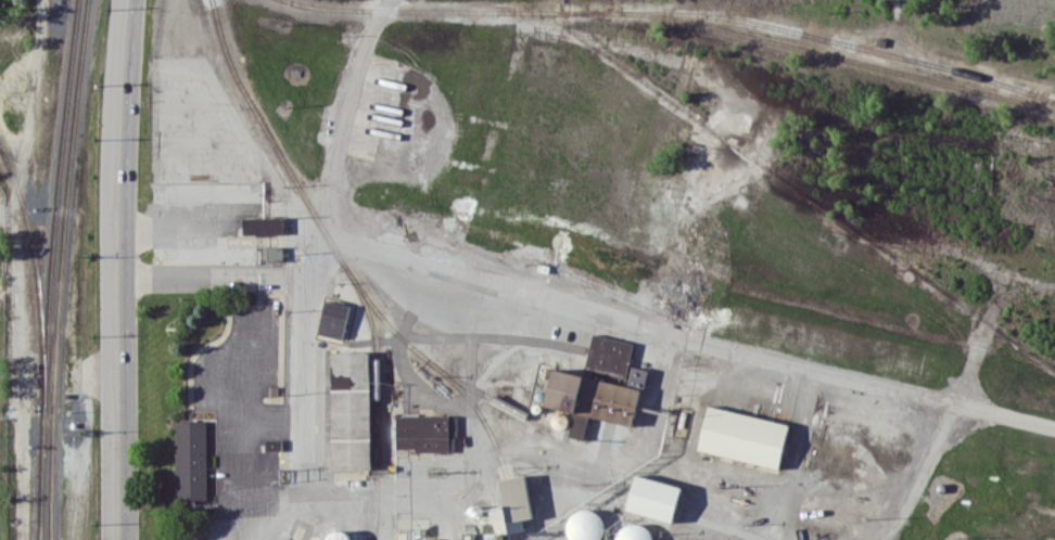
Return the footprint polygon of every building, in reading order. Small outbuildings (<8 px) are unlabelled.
[(244,207),(284,207),(283,231),(244,231),(244,207)] [(269,245),(283,245),(283,257),(269,257),(269,245)] [(313,332),(343,338),(351,304),(327,298),(325,310),(317,308),(313,332)] [(545,408),(632,427),(641,388),(625,385),(635,340),(593,332),(589,346),(560,340),(545,408)] [(331,351),(369,350),(372,490),(334,490),(331,351)] [(709,406),(790,424),(779,468),(699,449),(709,406)] [(557,410),(555,412),(552,414),(551,417),(552,420),(554,423),(556,426),(559,427),(562,427),(565,426),(568,424),(569,422),(570,419),(570,416),(568,413),(565,411),(563,410),(560,409),(557,410)] [(397,414),(460,414),(460,434),(455,434),(455,451),(417,451),(417,446),(397,446),(397,414)] [(206,420),(175,420),(176,500),(207,499),(206,420)] [(500,478),(506,477),(524,473),(533,513),(509,518),(500,478)] [(673,522),(628,509),(638,474),(683,486),(673,522)] [(579,505),(573,509),(569,514),(567,520),(567,527),(569,533),(572,538),(576,539),(595,539),(600,537),(603,531),(606,525),(605,518),(602,512),(597,507),(592,504),(586,504),(579,505)] [(654,533),(654,539),(615,539),(615,533),(618,527),(622,523),(628,519),(635,518),(641,519),(647,523),(651,527),(654,533)] [(331,528),(328,531),(326,536),(326,539),(352,539),(351,536),(348,531),(345,529),(341,527),(335,527),(331,528)]
